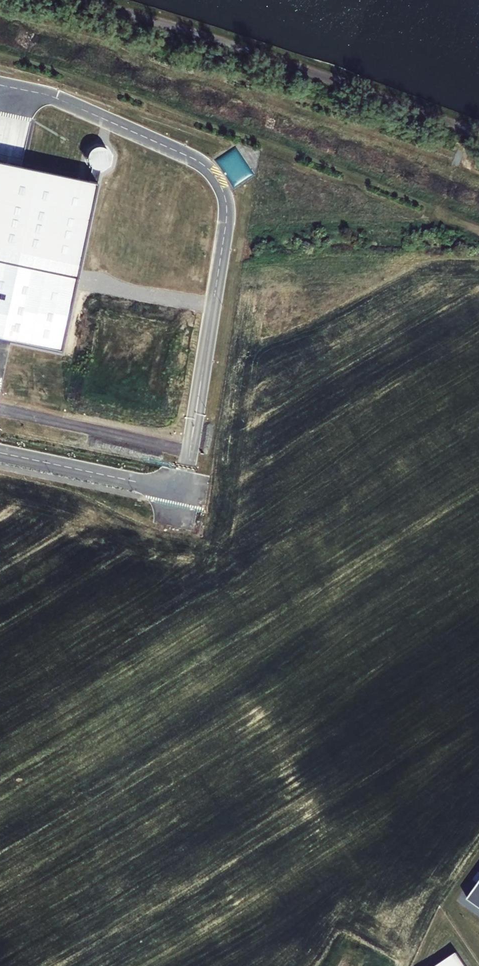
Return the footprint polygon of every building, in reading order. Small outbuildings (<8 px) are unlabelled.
[(468,899),(478,907),(478,883),(468,899)] [(457,952),(436,965),(466,965),(457,952)]
